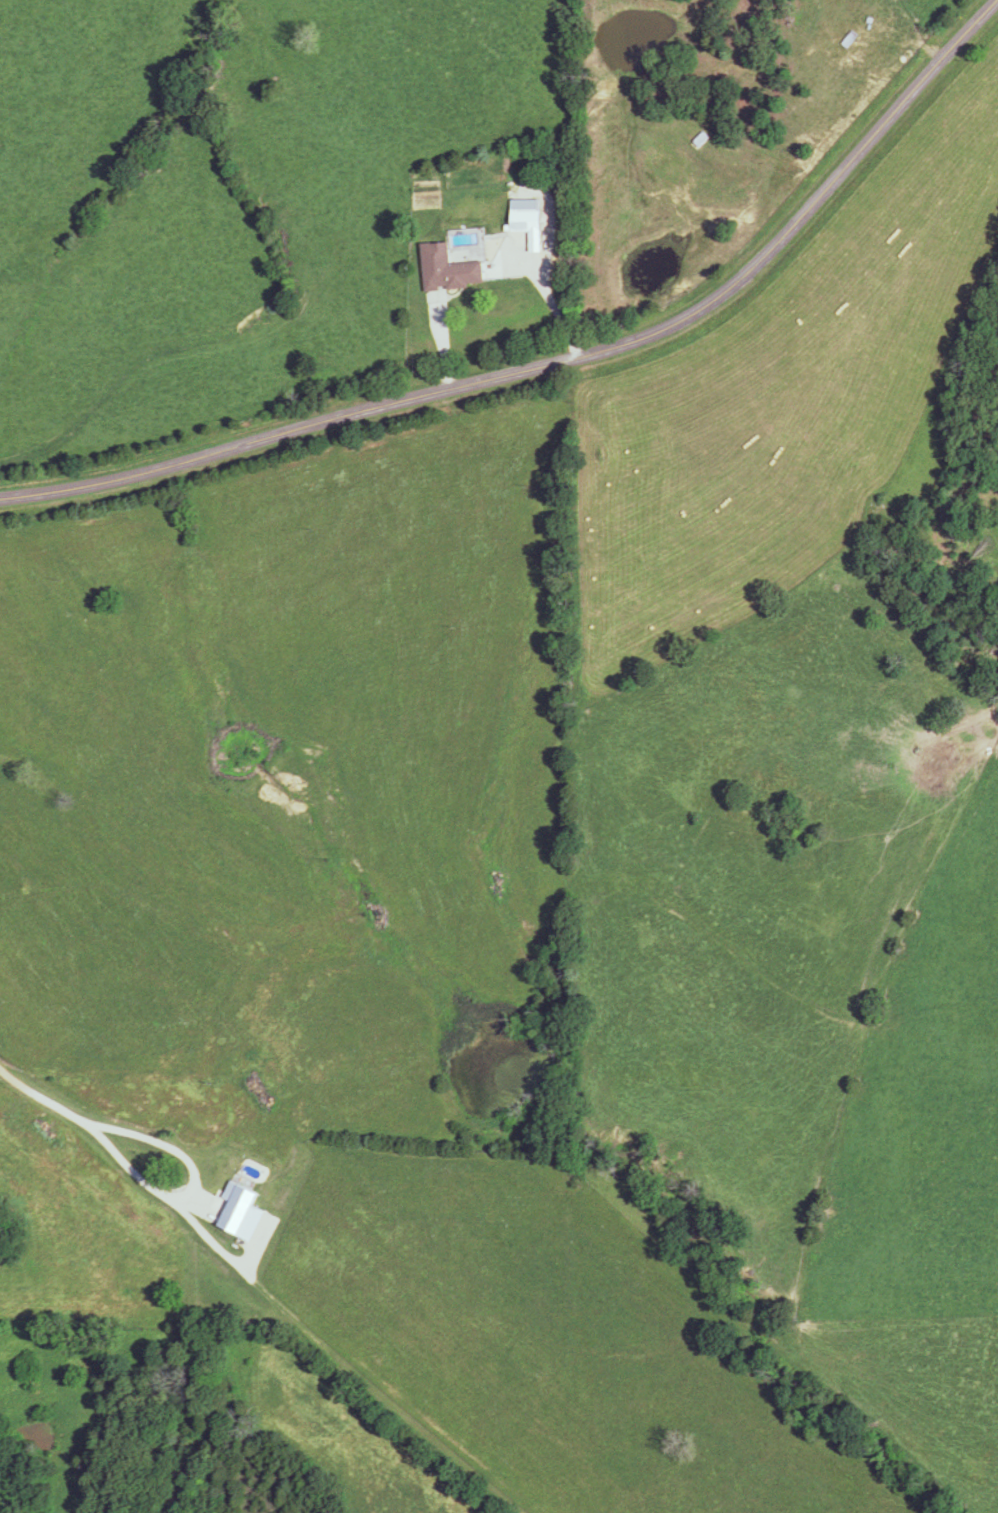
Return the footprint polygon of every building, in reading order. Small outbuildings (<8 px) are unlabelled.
[(543,201),(513,201),(513,233),(543,233),(543,201)] [(427,291),(487,288),(486,263),(452,264),(451,244),(425,245),(427,291)]
